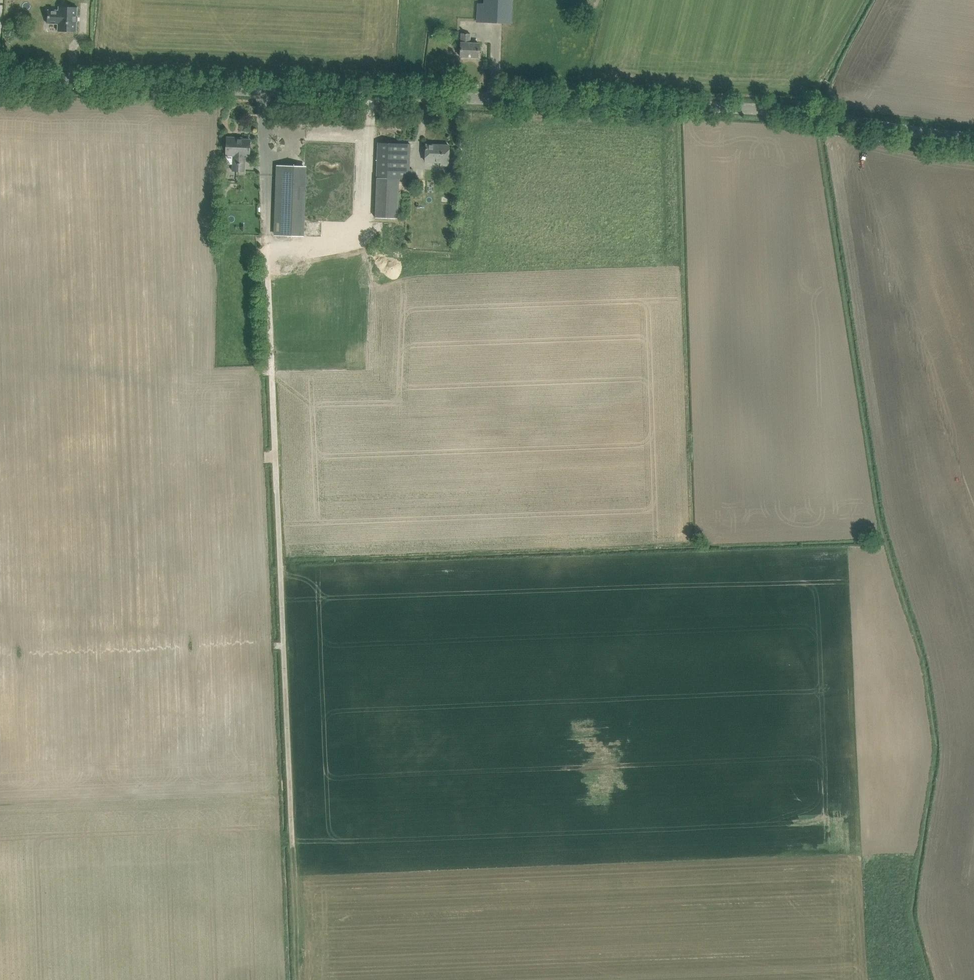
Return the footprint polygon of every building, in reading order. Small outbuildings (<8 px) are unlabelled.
[(510,23),(511,0),(485,0),(484,22),(510,23)] [(68,7),(59,7),(59,11),(56,11),(48,11),(48,22),(59,23),(59,30),(76,31),(77,8),(68,7)] [(460,56),(478,57),(479,43),(470,43),(470,33),(461,33),(460,56)] [(227,137),(227,147),(226,155),(232,155),(232,170),(244,170),(245,155),(249,156),(250,139),(236,139),(236,137),(227,137)] [(355,151),(355,141),(305,140),(304,167),(300,167),(300,170),(291,169),(290,175),(278,175),(275,235),(302,236),(303,220),(324,221),(351,222),(355,151)] [(409,179),(410,154),(410,144),(378,142),(378,152),(377,177),(399,178),(409,179)] [(448,165),(449,155),(449,145),(426,144),(426,154),(425,161),(441,161),(441,165),(448,165)] [(399,178),(377,177),(375,218),(398,219),(399,178)] [(309,279),(311,280),(314,281),(317,280),(319,279),(321,277),(322,274),(322,271),(321,268),(319,266),(317,265),(314,264),(311,265),(309,266),(307,268),(306,270),(306,272),(306,274),(307,277),(309,279)]
